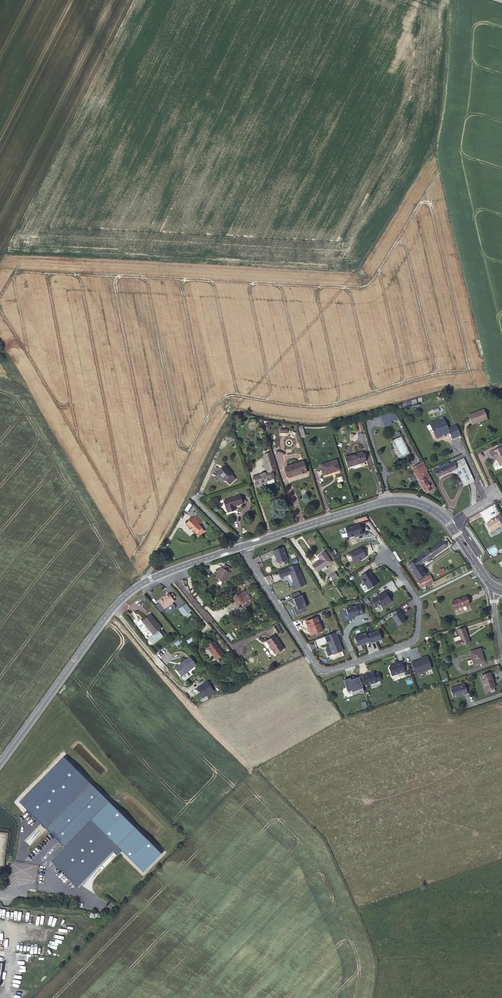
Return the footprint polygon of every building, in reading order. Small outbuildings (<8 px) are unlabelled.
[(388,415),(391,421),(398,418),(394,410),(387,413),(388,415)] [(484,410),(469,415),(473,424),(488,419),(484,410)] [(450,431),(449,428),(444,417),(431,423),(437,437),(444,434),(447,433),(450,431)] [(461,434),(457,424),(449,428),(450,431),(453,438),(461,434)] [(401,436),(391,441),(400,459),(410,454),(401,436)] [(489,453),(493,461),(497,459),(500,466),(501,465),(501,447),(501,446),(489,453)] [(362,452),(345,457),(348,467),(365,461),(362,452)] [(270,453),(264,455),(267,463),(273,461),(270,453)] [(460,459),(450,464),(440,469),(436,471),(439,477),(462,465),(460,459)] [(336,460),(320,465),(323,475),(331,473),(331,472),(339,470),(336,460)] [(303,461),(285,467),(288,477),(301,473),(301,474),(306,472),(303,461)] [(419,467),(418,464),(413,467),(426,492),(435,488),(426,470),(427,470),(424,464),(419,467)] [(225,467),(218,473),(225,480),(231,474),(232,473),(225,467)] [(272,471),(254,477),(256,484),(274,478),(272,471)] [(235,479),(231,474),(225,480),(230,484),(235,479)] [(228,512),(233,510),(232,506),(234,506),(242,503),(240,496),(224,501),(226,508),(227,508),(228,512)] [(490,521),(486,523),(490,531),(501,525),(497,516),(489,520),(490,521)] [(202,523),(195,517),(193,520),(192,519),(186,525),(197,535),(197,534),(198,533),(201,536),(205,532),(202,529),(199,526),(202,523)] [(359,524),(345,528),(347,536),(349,537),(354,536),(358,535),(358,536),(362,535),(359,524)] [(450,545),(447,539),(417,560),(420,565),(427,560),(429,562),(432,560),(430,558),(450,545)] [(282,547),(272,551),(273,555),(274,555),(277,563),(287,560),(282,547)] [(360,548),(349,554),(353,562),(355,562),(365,557),(360,548)] [(320,560),(313,565),(317,572),(321,569),(324,567),(332,562),(325,552),(318,557),(320,560)] [(418,580),(427,574),(420,565),(417,560),(408,565),(418,580)] [(296,564),(277,571),(280,578),(289,574),(295,588),(305,585),(296,564)] [(228,572),(222,568),(221,568),(215,578),(223,582),(229,572),(228,572)] [(377,583),(369,570),(359,576),(368,589),(377,583)] [(430,575),(419,581),(422,587),(434,581),(430,575)] [(245,590),(234,598),(236,601),(233,604),(237,609),(240,607),(239,606),(242,603),(246,608),(249,606),(249,605),(253,602),(245,590)] [(375,597),(371,600),(376,607),(380,605),(382,607),(390,601),(387,596),(389,595),(386,590),(380,594),(380,595),(376,598),(375,597)] [(293,598),(298,610),(306,607),(301,595),(300,596),(298,591),(291,594),(292,599),(293,598)] [(169,595),(168,594),(158,602),(159,603),(164,609),(167,613),(170,613),(175,609),(175,607),(172,603),(174,601),(173,599),(169,595)] [(467,596),(453,601),(455,609),(469,604),(467,596)] [(160,612),(164,609),(159,603),(155,606),(160,612)] [(191,612),(186,605),(179,610),(185,617),(186,616),(190,613),(191,612)] [(363,613),(360,605),(351,607),(351,606),(345,607),(348,619),(354,617),(353,616),(363,613)] [(392,617),(398,626),(405,621),(399,612),(400,612),(398,608),(392,612),(394,616),(392,617)] [(150,615),(143,621),(146,626),(153,634),(161,628),(150,615)] [(317,617),(306,621),(311,636),(322,631),(317,617)] [(146,626),(143,621),(141,620),(138,622),(138,624),(142,629),(146,626)] [(465,628),(458,630),(461,640),(456,642),(457,646),(469,642),(465,628)] [(378,631),(366,635),(369,642),(369,643),(381,639),(378,631)] [(184,641),(187,645),(196,637),(193,633),(184,641)] [(327,643),(328,642),(329,647),(324,649),(327,656),(342,651),(335,633),(324,637),(327,643)] [(366,633),(354,637),(357,646),(369,642),(366,635),(366,633)] [(275,636),(267,641),(275,654),(283,648),(275,636)] [(224,654),(218,646),(215,642),(207,647),(217,659),(224,654)] [(481,649),(470,652),(474,665),(484,662),(481,649)] [(195,664),(189,656),(174,668),(181,676),(195,664)] [(411,663),(415,674),(431,669),(427,656),(421,658),(421,659),(411,663)] [(389,668),(392,676),(405,671),(402,662),(394,664),(395,665),(392,666),(392,665),(390,666),(389,668)] [(367,674),(363,675),(366,685),(376,682),(380,680),(378,673),(373,674),(373,672),(367,674)] [(490,673),(481,676),(486,690),(495,687),(490,673)] [(350,677),(343,680),(347,692),(351,690),(353,695),(363,691),(358,676),(354,678),(350,679),(350,677)] [(206,680),(195,688),(202,698),(213,689),(206,680)] [(451,689),(453,698),(455,698),(459,696),(460,697),(468,694),(465,685),(451,689)] [(64,756),(20,802),(65,847),(52,860),(78,887),(113,851),(118,856),(122,851),(143,872),(162,853),(64,756)] [(30,845),(39,837),(34,833),(26,841),(30,845)]
